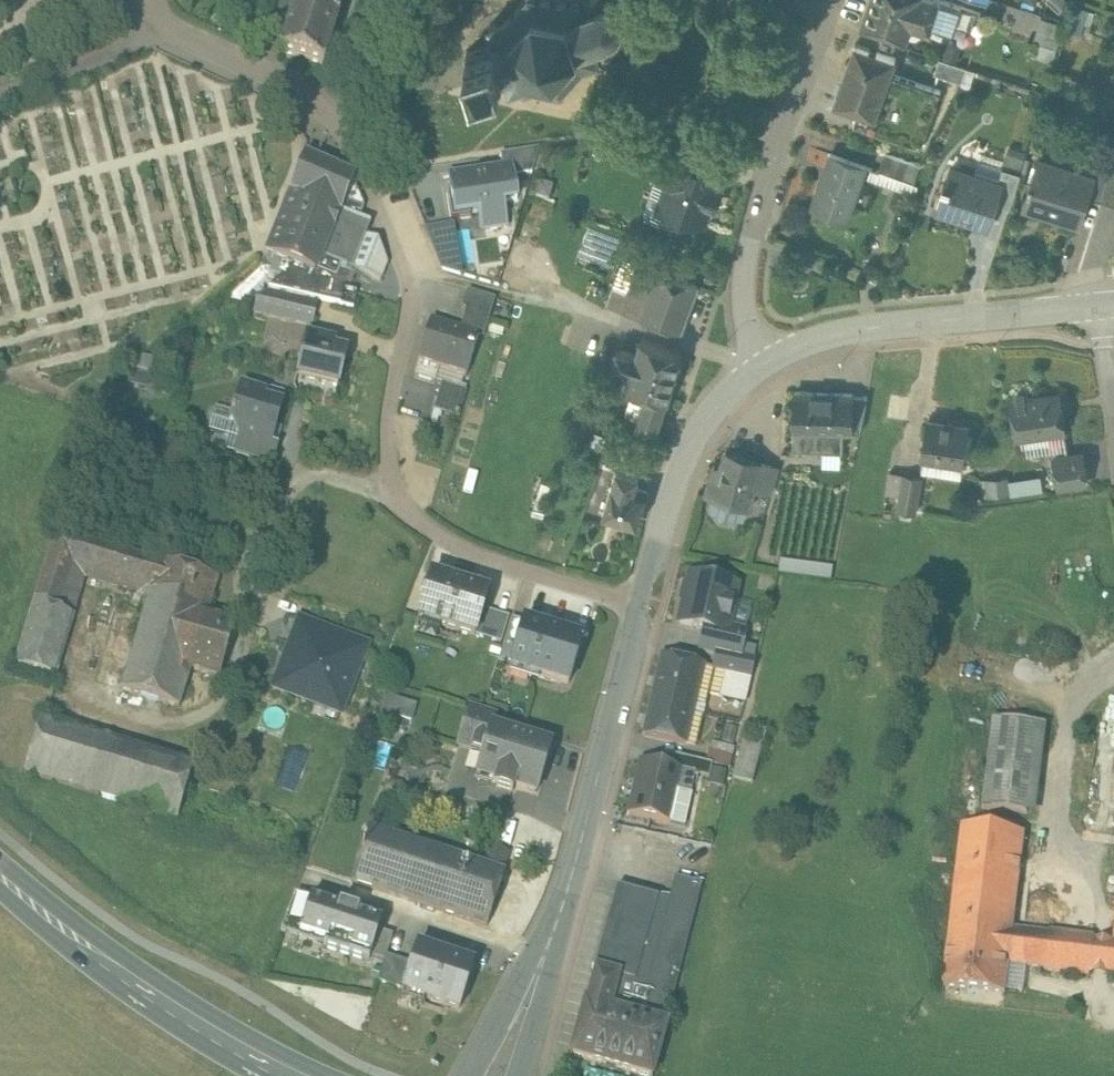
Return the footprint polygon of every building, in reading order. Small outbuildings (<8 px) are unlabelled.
[(304,7),(331,15),(334,3),(339,4),(340,0),(306,0),(304,7)] [(605,2),(604,0),(523,0),(508,17),(491,23),(496,38),(494,39),(495,41),(467,50),(478,80),(486,78),(487,79),(489,80),(491,81),(493,81),(494,81),(496,80),(498,78),(499,77),(500,75),(500,73),(505,71),(506,73),(508,73),(513,88),(529,82),(560,88),(561,94),(567,92),(565,86),(585,64),(599,59),(601,63),(623,55),(617,35),(620,33),(623,30),(624,26),(625,22),(626,18),(624,13),(622,9),(619,6),(615,4),(610,2),(606,2),(605,2)] [(862,24),(907,39),(912,23),(951,37),(962,6),(945,0),(870,0),(862,24)] [(304,7),(295,5),(281,53),(324,66),(339,18),(331,15),(304,7)] [(1089,11),(1077,7),(1069,30),(1081,34),(1089,11)] [(1041,17),(1034,41),(1057,49),(1064,25),(1041,17)] [(941,91),(891,73),(896,58),(856,43),(840,88),(842,89),(847,103),(846,105),(859,109),(854,122),(922,146),(941,91)] [(967,68),(940,58),(935,73),(962,82),(967,68)] [(540,149),(501,154),(503,167),(512,166),(514,177),(532,174),(540,149)] [(910,161),(885,152),(885,154),(880,169),(879,169),(879,171),(903,179),(910,161)] [(868,166),(831,153),(830,155),(831,155),(813,205),(812,206),(849,219),(849,218),(866,167),(867,168),(868,166)] [(264,264),(271,266),(269,273),(283,277),(290,270),(292,271),(296,262),(316,271),(317,269),(322,256),(353,268),(371,223),(360,219),(364,206),(347,199),(355,178),(303,155),(267,250),(269,250),(264,264)] [(1091,176),(1039,160),(1032,182),(1031,182),(1029,190),(1030,190),(1025,207),(1077,223),(1086,195),(1092,177),(1091,176)] [(711,173),(676,161),(675,162),(668,185),(672,193),(666,209),(704,222),(711,203),(715,204),(721,187),(717,186),(720,176),(711,173)] [(921,165),(910,161),(903,179),(915,183),(921,165)] [(1112,171),(1094,165),(1091,176),(1092,177),(1086,195),(1103,201),(1112,171)] [(503,167),(449,176),(449,178),(451,178),(453,191),(448,191),(452,219),(471,216),(470,210),(482,208),(483,214),(486,229),(491,228),(491,229),(507,227),(503,202),(517,200),(514,177),(512,166),(503,167)] [(1002,184),(951,167),(946,183),(944,182),(943,186),(945,186),(937,210),(990,226),(998,199),(1003,184),(1002,184)] [(879,171),(872,168),(869,178),(911,193),(915,183),(903,179),(879,171)] [(1021,174),(1006,169),(1002,184),(1003,184),(998,199),(1012,204),(1021,174)] [(1103,201),(1113,204),(1113,171),(1112,171),(1103,201)] [(453,222),(427,226),(427,234),(442,269),(460,274),(453,222)] [(338,277),(348,278),(353,268),(322,256),(317,269),(338,277)] [(655,269),(642,265),(637,277),(624,311),(638,316),(655,269)] [(699,285),(655,269),(638,316),(682,332),(699,285)] [(288,291),(271,287),(246,309),(291,319),(292,313),(312,317),(311,324),(312,324),(317,303),(286,295),(288,291)] [(495,299),(468,290),(463,307),(467,308),(490,316),(495,299)] [(490,316),(467,308),(461,329),(479,335),(484,337),(490,316)] [(461,329),(432,320),(419,362),(415,376),(436,382),(440,368),(466,377),(479,335),(461,329)] [(335,341),(308,334),(298,374),(299,374),(300,372),(338,381),(338,384),(339,384),(347,351),(333,348),(335,341)] [(637,355),(619,350),(615,362),(633,368),(627,386),(647,392),(637,423),(658,430),(667,399),(668,399),(684,352),(642,339),(637,355)] [(467,390),(442,383),(434,409),(459,416),(467,390)] [(264,393),(243,387),(235,413),(233,413),(232,417),(234,417),(233,420),(241,434),(236,451),(250,456),(255,439),(270,443),(281,405),(262,399),(264,393)] [(853,394),(796,392),(794,449),(844,451),(844,431),(851,432),(852,432),(853,395),(853,394)] [(1061,394),(1033,398),(1026,393),(1018,394),(1012,402),(1017,436),(1066,429),(1061,394)] [(869,396),(853,395),(852,432),(861,432),(869,396)] [(949,424),(928,420),(922,458),(946,461),(946,460),(964,463),(970,425),(949,422),(949,424)] [(644,460),(609,449),(604,465),(617,468),(640,475),(644,460)] [(762,463),(726,452),(721,469),(715,467),(707,495),(714,497),(711,506),(715,513),(719,513),(722,519),(730,522),(736,518),(739,519),(746,516),(749,507),(755,488),(762,463)] [(1084,454),(1055,458),(1059,486),(1088,481),(1084,454)] [(778,467),(762,463),(755,488),(771,492),(778,467)] [(640,475),(617,468),(604,515),(607,516),(608,518),(615,521),(617,519),(637,525),(648,491),(636,487),(640,475)] [(902,495),(905,473),(891,471),(887,492),(902,495)] [(902,495),(899,510),(916,513),(922,476),(905,473),(902,495)] [(981,478),(983,496),(1011,494),(1010,476),(981,478)] [(158,561),(56,530),(16,665),(56,676),(74,614),(60,610),(74,563),(151,587),(158,561)] [(220,573),(190,565),(189,570),(158,561),(151,587),(148,595),(208,613),(220,573)] [(781,561),(780,572),(831,576),(832,565),(781,561)] [(489,592),(432,575),(418,618),(476,635),(484,609),(489,592)] [(737,586),(690,575),(688,588),(690,592),(689,597),(685,599),(680,623),(705,629),(726,634),(728,627),(737,586)] [(208,613),(148,595),(121,688),(179,706),(191,668),(208,613)] [(510,617),(484,609),(476,635),(502,643),(510,617)] [(237,622),(208,613),(191,668),(221,677),(237,622)] [(524,621),(512,617),(504,644),(516,648),(524,621)] [(583,639),(524,621),(516,648),(510,666),(569,684),(583,639)] [(298,627),(275,691),(340,715),(363,651),(298,627)] [(728,627),(726,634),(705,629),(700,648),(716,652),(717,652),(740,657),(746,631),(728,627)] [(740,657),(717,652),(716,652),(713,669),(729,673),(750,678),(751,678),(755,660),(740,657)] [(703,665),(663,656),(654,695),(694,704),(703,665)] [(750,678),(729,673),(724,696),(744,701),(750,678)] [(377,718),(396,725),(400,715),(413,719),(419,703),(386,692),(377,718)] [(694,704),(654,695),(645,734),(685,743),(692,713),(694,704)] [(706,706),(694,704),(692,713),(703,716),(706,706)] [(497,715),(470,707),(459,745),(484,753),(492,727),(493,728),(497,715)] [(1101,718),(1084,823),(1113,828),(1113,713),(1101,718)] [(195,763),(42,716),(25,772),(178,819),(195,763)] [(1039,724),(994,718),(983,808),(1029,814),(1039,724)] [(747,725),(734,776),(754,781),(768,731),(747,725)] [(493,728),(492,727),(484,753),(477,774),(497,780),(495,787),(513,792),(515,786),(537,792),(551,746),(493,728)] [(291,745),(283,783),(301,786),(309,749),(291,745)] [(732,755),(709,750),(706,762),(730,767),(732,755)] [(713,764),(675,755),(672,768),(696,773),(695,775),(710,778),(713,764)] [(672,768),(641,761),(629,814),(670,823),(677,792),(691,795),(695,775),(696,773),(672,768)] [(1025,833),(963,825),(949,946),(1011,953),(1014,928),(1025,833)] [(484,865),(370,827),(352,881),(466,919),(484,865)] [(510,852),(491,846),(485,865),(504,871),(510,852)] [(485,865),(484,865),(466,919),(487,926),(505,872),(504,871),(485,865)] [(669,900),(618,886),(595,969),(597,970),(588,1002),(666,1024),(702,884),(675,877),(669,900)] [(295,894),(281,931),(299,937),(311,899),(295,894)] [(359,912),(340,906),(339,908),(311,899),(299,937),(324,945),(324,947),(370,962),(371,956),(380,931),(382,922),(358,915),(359,912)] [(1051,930),(1050,932),(1014,928),(1011,953),(1010,963),(1046,968),(1046,970),(1091,976),(1091,973),(1110,975),(1113,941),(1113,940),(1095,938),(1096,935),(1051,930)] [(393,935),(380,931),(371,956),(385,961),(386,956),(387,956),(393,935)] [(1011,953),(949,946),(946,966),(947,966),(945,985),(1006,992),(1010,963),(1011,953)] [(474,966),(417,948),(412,964),(403,990),(460,1009),(474,966)] [(387,956),(386,956),(385,961),(378,981),(403,990),(412,964),(387,956)] [(586,1002),(571,1055),(648,1075),(652,1075),(667,1024),(666,1024),(588,1002),(586,1002)]
